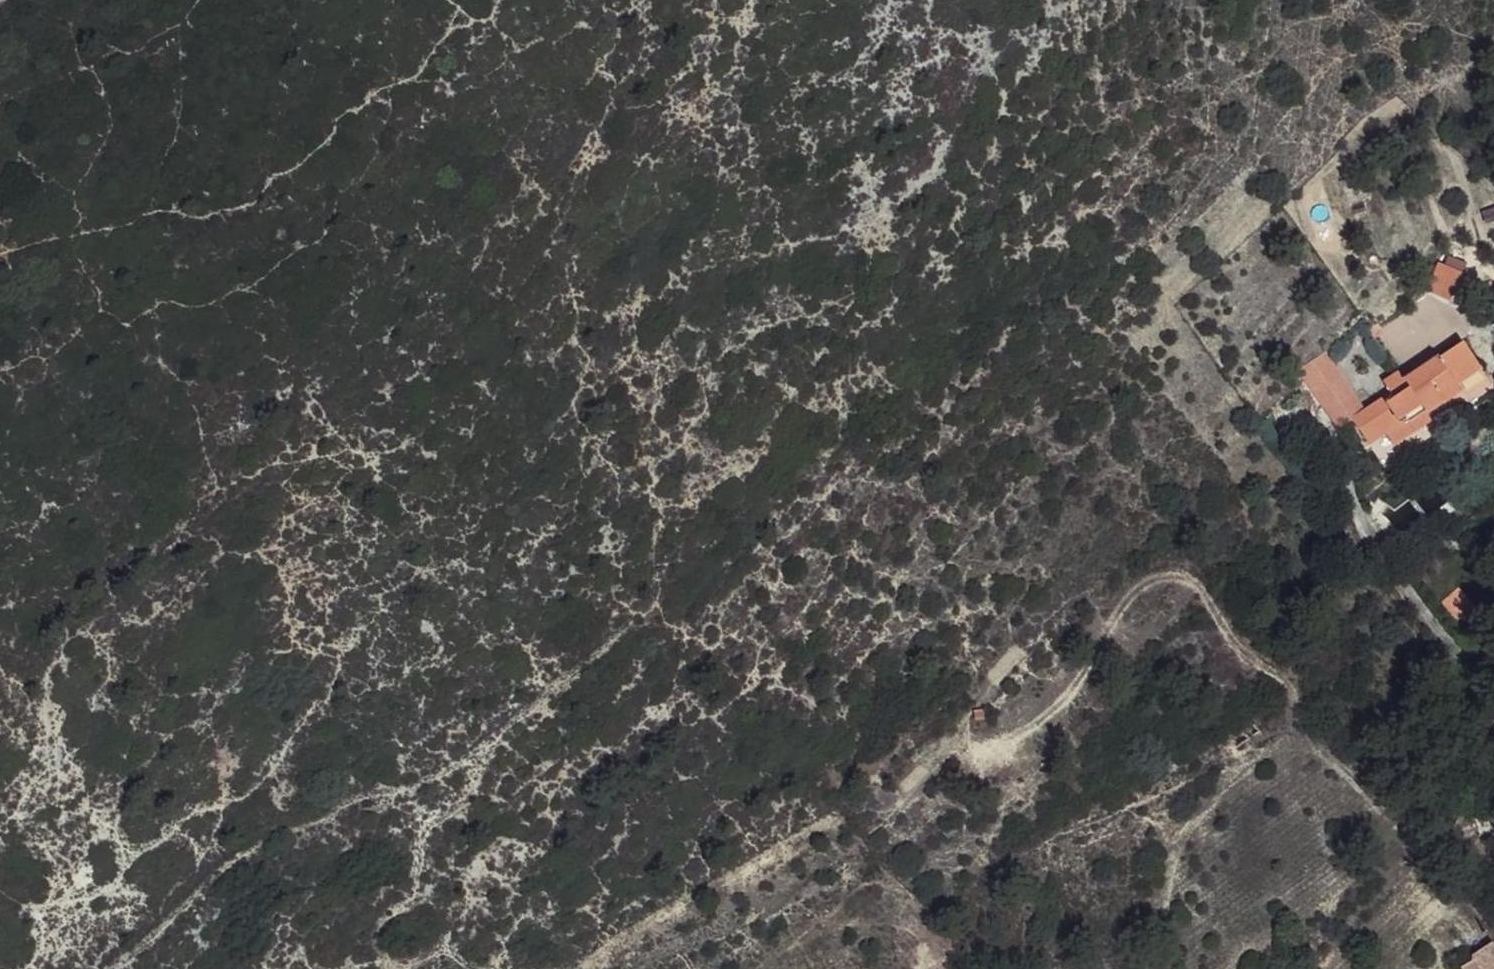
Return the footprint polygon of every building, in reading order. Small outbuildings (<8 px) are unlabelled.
[(1450,299),(1462,264),(1435,255),(1423,291),(1450,299)] [(1421,398),(1446,431),(1473,412),(1472,406),(1493,390),(1471,362),(1421,398)] [(1314,401),(1335,430),(1359,415),(1339,385),(1314,401)] [(1364,439),(1384,465),(1398,458),(1406,468),(1442,443),(1441,435),(1446,431),(1421,398),(1412,385),(1395,399),(1404,411),(1373,433),(1364,439)] [(1335,430),(1350,447),(1364,439),(1373,433),(1359,415),(1335,430)] [(1463,622),(1477,609),(1456,586),(1442,598),(1463,622)] [(1491,944),(1468,961),(1473,968),(1493,968),(1493,948),(1491,944)]
